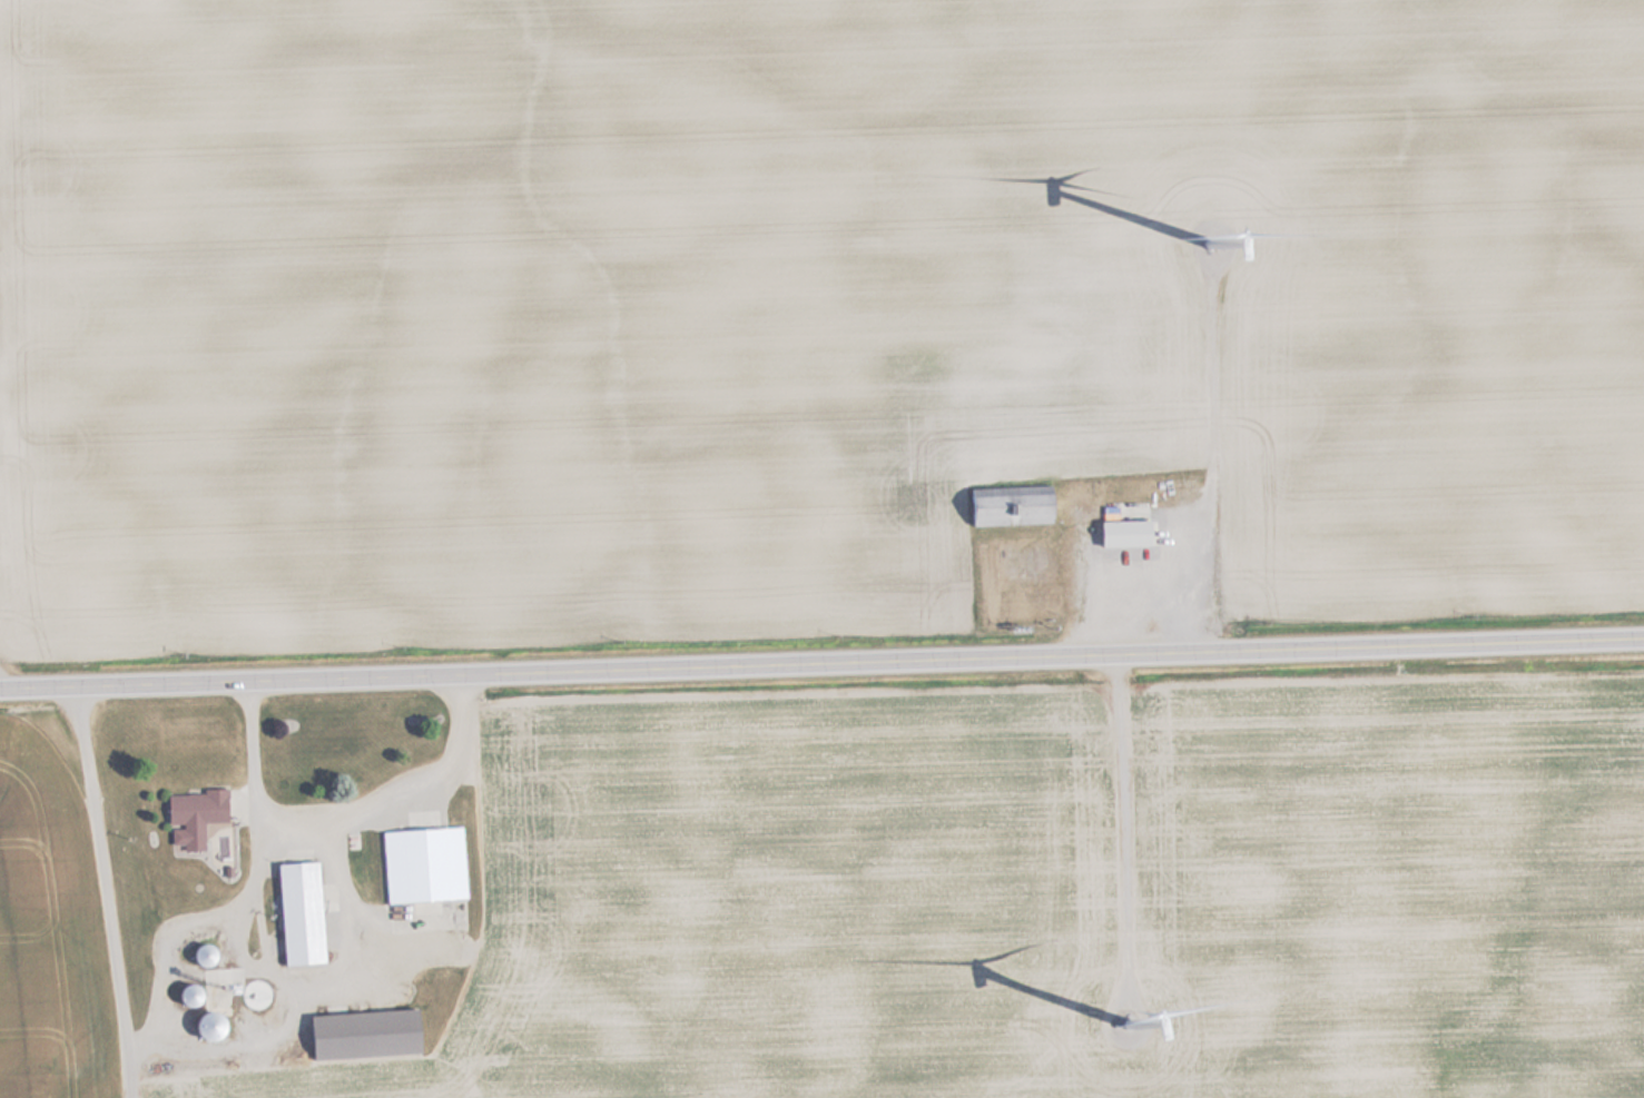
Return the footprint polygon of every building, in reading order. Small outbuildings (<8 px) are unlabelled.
[(1050,486),(970,489),(971,527),(1064,524),(1063,494),(1050,495),(1050,486)] [(1159,522),(1103,522),(1103,547),(1159,547),(1159,522)] [(1030,543),(996,544),(998,592),(1031,591),(1030,543)] [(208,851),(207,824),(232,823),(231,792),(172,793),(173,827),(175,827),(175,852),(208,851)] [(386,832),(390,904),(471,900),(466,827),(453,828),(452,811),(415,813),(416,830),(386,832)] [(284,865),(290,967),(330,965),(324,862),(284,865)] [(185,988),(189,1008),(206,1005),(202,985),(185,988)] [(223,1041),(231,1017),(214,1011),(205,1035),(223,1041)] [(314,1060),(429,1055),(427,1011),(312,1015),(314,1060)]
